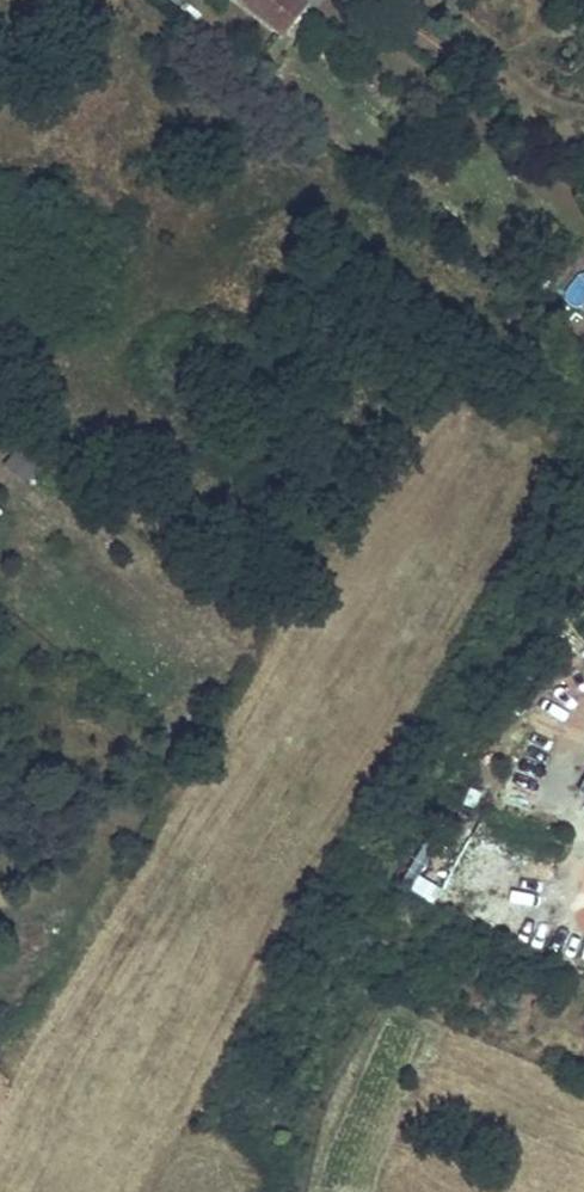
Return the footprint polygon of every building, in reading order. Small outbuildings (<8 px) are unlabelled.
[(240,8),(281,44),(308,10),(295,0),(247,0),(240,8)] [(0,460),(23,482),(39,466),(15,444),(0,460)]
